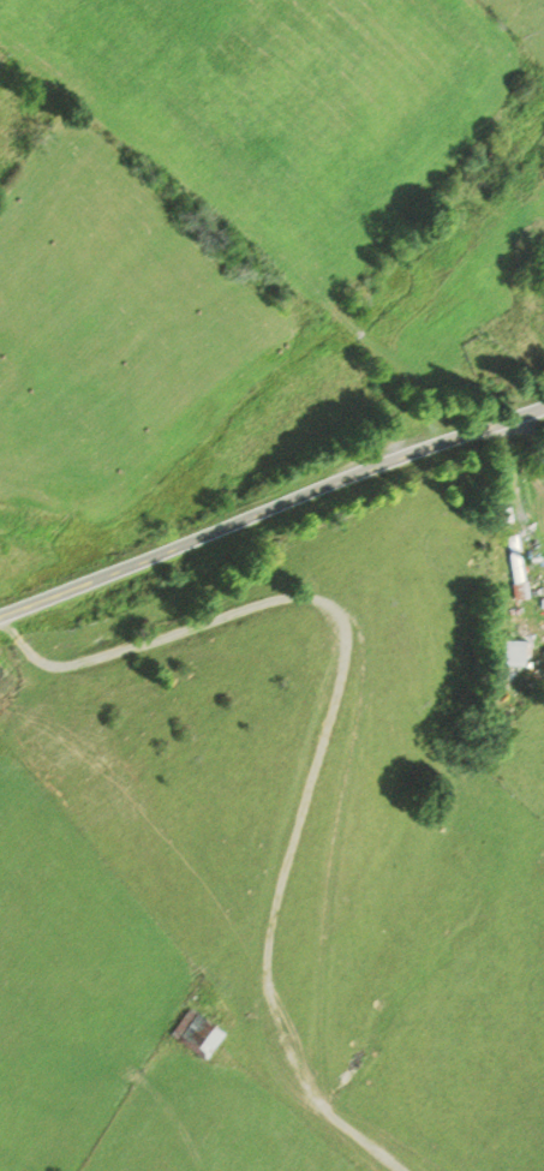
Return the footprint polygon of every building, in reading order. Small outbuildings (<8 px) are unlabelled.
[(517,535),(509,536),(515,601),(539,599),(535,555),(520,557),(517,535)] [(507,639),(526,640),(525,664),(506,664),(507,639)] [(207,1064),(219,1046),(228,1033),(186,1004),(165,1036),(207,1064)]
